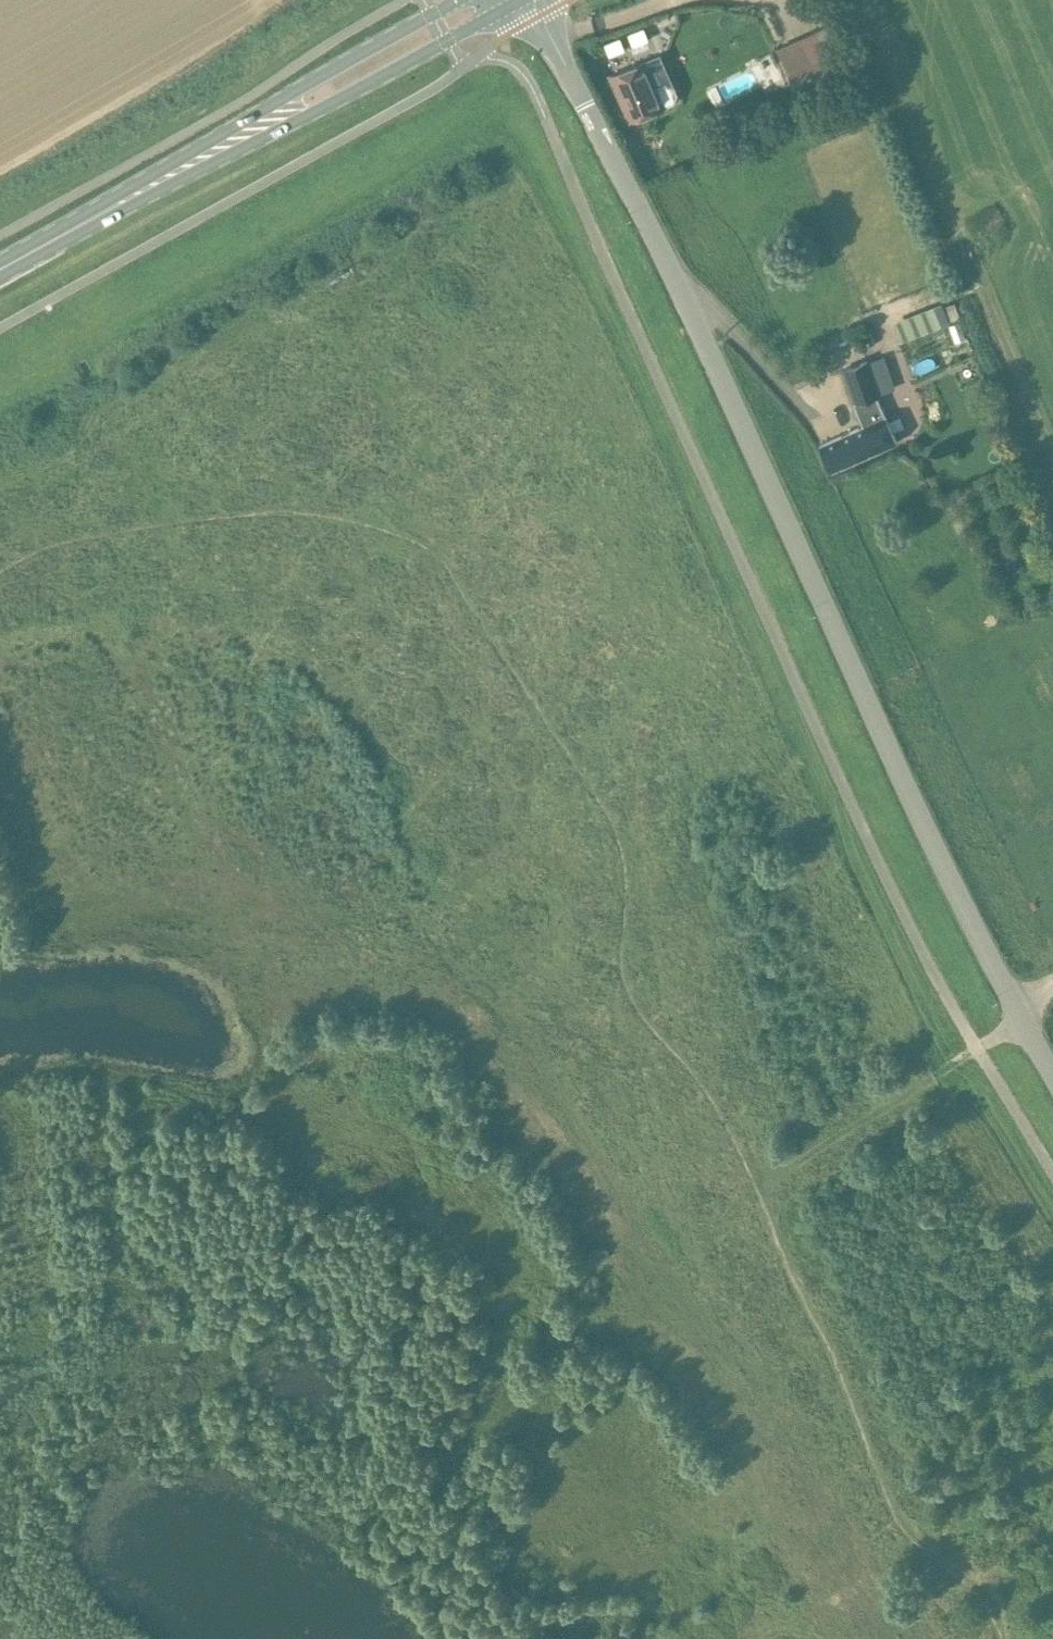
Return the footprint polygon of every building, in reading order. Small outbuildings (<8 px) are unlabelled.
[(840,49),(829,23),(777,46),(800,98),(842,80),(841,78),(856,71),(846,46),(840,49)] [(628,33),(633,45),(649,39),(644,27),(628,33)] [(620,37),(605,44),(610,55),(625,49),(620,37)] [(772,56),(716,79),(724,99),(780,77),(772,56)] [(656,84),(646,60),(609,76),(629,122),(666,106),(665,105),(674,101),(677,93),(673,84),(665,81),(656,84)] [(943,305),(894,324),(900,340),(949,320),(943,305)] [(882,353),(864,360),(878,392),(894,386),(882,353)] [(832,471),(897,440),(875,393),(878,392),(864,360),(840,370),(864,425),(820,444),(832,471)] [(1019,556),(1004,561),(1007,569),(1021,564),(1019,556)]
